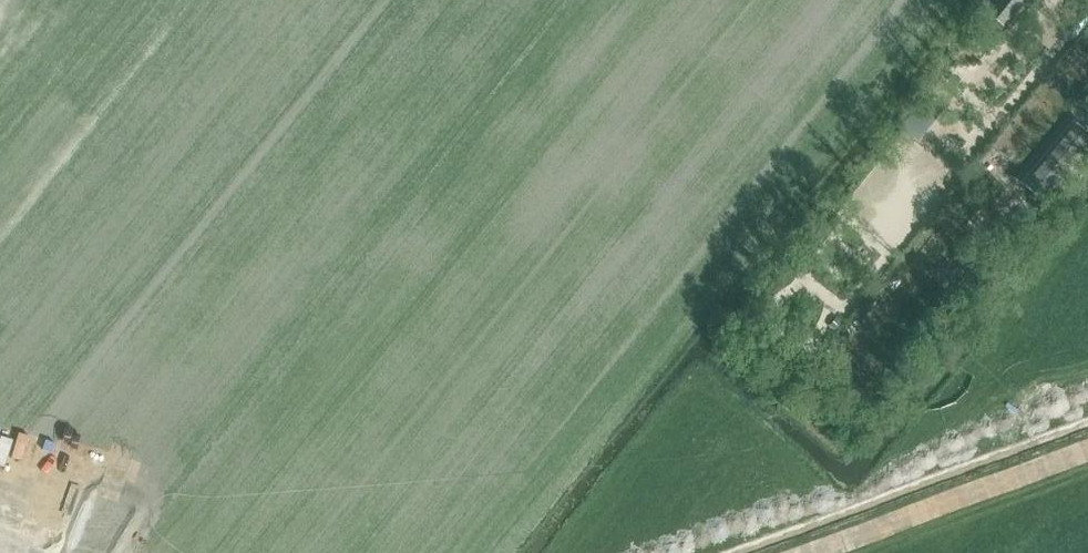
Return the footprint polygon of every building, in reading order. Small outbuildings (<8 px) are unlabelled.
[(988,12),(1005,26),(1027,0),(998,0),(988,12)] [(1073,122),(1022,182),(1041,198),(1043,200),(1087,146),(1087,134),(1073,122)] [(849,314),(843,308),(835,317),(842,322),(849,314)] [(829,327),(834,331),(841,323),(836,318),(829,327)]
